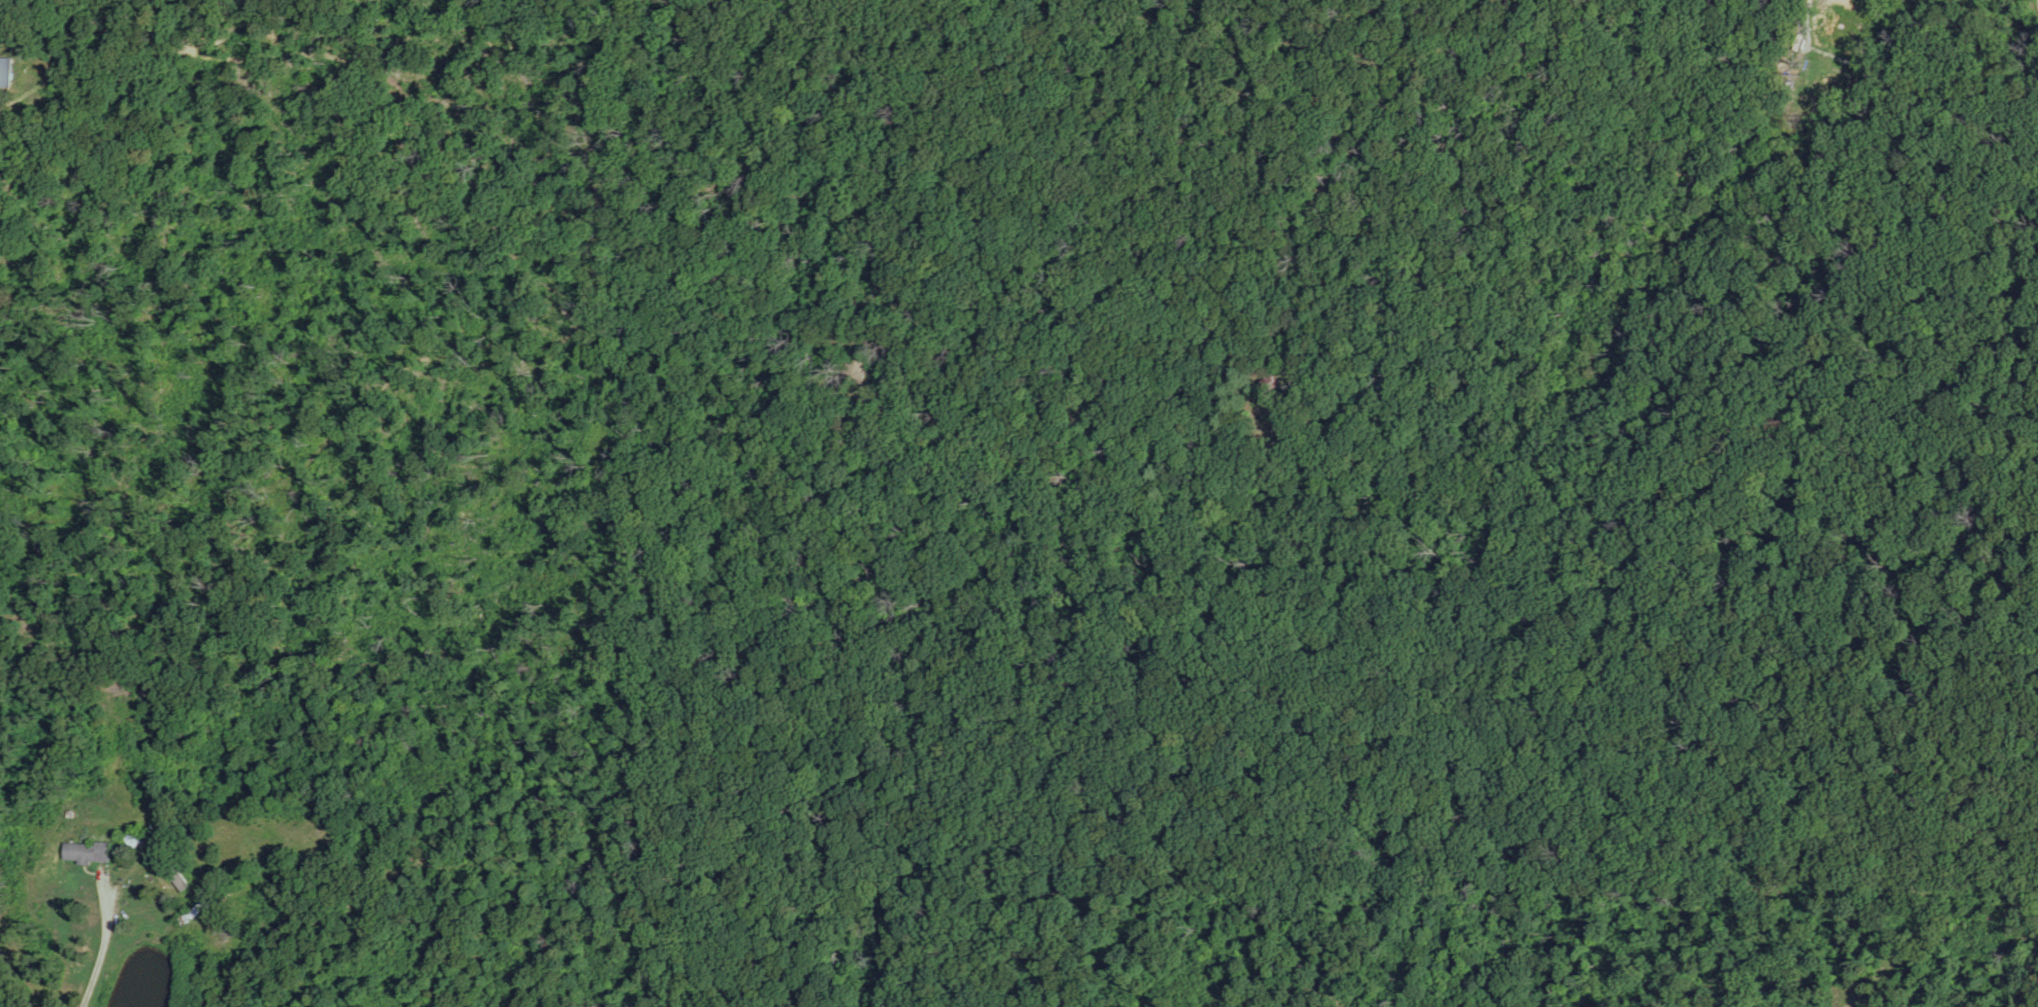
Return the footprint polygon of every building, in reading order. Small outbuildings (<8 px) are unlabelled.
[(12,87),(12,57),(0,57),(0,87),(12,87)] [(149,837),(137,826),(126,837),(137,849),(149,837)] [(116,863),(116,843),(66,844),(66,864),(116,863)] [(190,889),(180,868),(168,874),(178,895),(190,889)]
